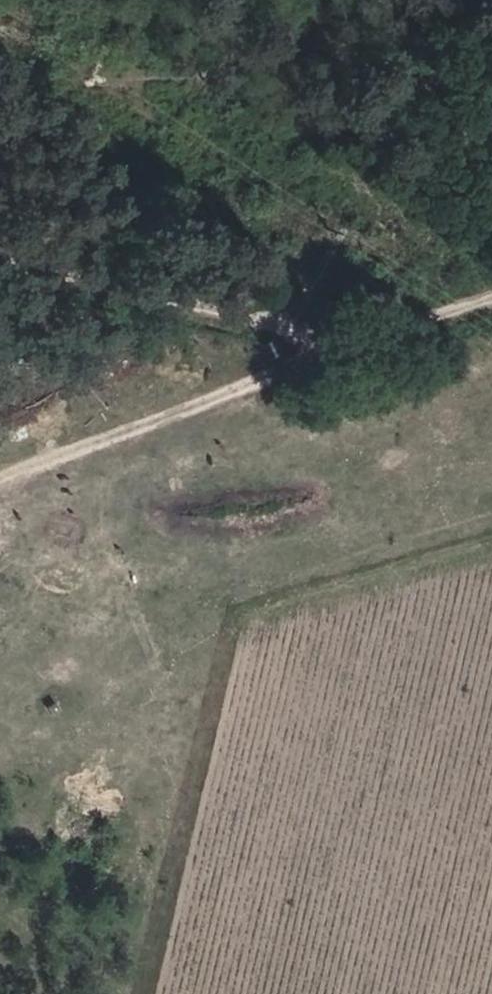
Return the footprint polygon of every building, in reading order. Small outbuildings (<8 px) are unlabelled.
[(52,699),(43,706),(50,715),(58,708),(52,699)]
